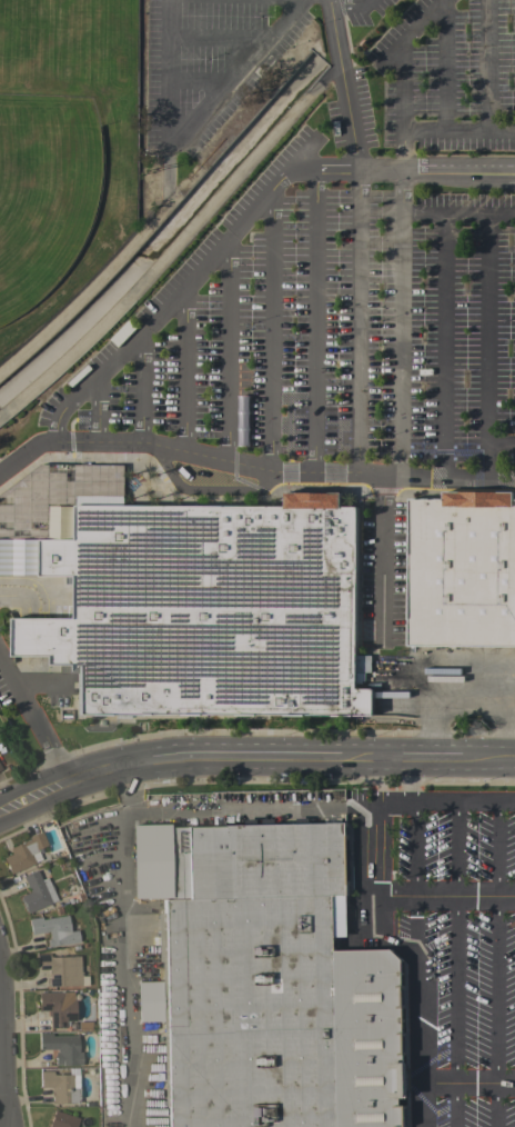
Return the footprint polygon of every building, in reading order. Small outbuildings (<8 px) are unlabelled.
[(513,499),(514,499),(514,647),(407,646),(408,499),(443,499),(443,491),(513,492),(513,499)] [(40,575),(0,575),(0,539),(50,539),(50,506),(77,506),(77,496),(124,496),(124,506),(285,507),(286,493),(296,493),(296,492),(331,493),(341,495),(341,507),(357,507),(357,655),(372,655),(372,672),(357,672),(356,689),(373,689),(373,716),(74,714),(74,672),(62,672),(62,665),(51,665),(52,657),(13,656),(13,618),(75,619),(75,577),(40,577),(40,575)] [(404,1106),(405,1126),(167,1126),(166,1105),(163,1106),(160,961),(156,961),(155,914),(163,912),(162,899),(170,898),(169,865),(160,865),(160,826),(346,822),(347,896),(346,896),(346,937),(334,937),(335,951),(391,950),(402,960),(404,1063),(405,1063),(406,1098),(398,1098),(400,1106),(404,1106)] [(159,827),(159,846),(132,847),(132,828),(159,827)] [(2,857),(11,852),(9,847),(28,839),(27,837),(40,830),(47,844),(34,849),(36,851),(37,850),(41,859),(10,872),(2,857)] [(159,848),(159,872),(133,872),(133,848),(159,848)] [(40,879),(46,877),(55,899),(27,912),(26,910),(24,910),(19,898),(20,898),(19,896),(30,891),(28,887),(27,887),(22,876),(36,869),(40,879)] [(168,875),(168,897),(133,898),(133,875),(168,875)] [(67,915),(70,930),(77,929),(78,940),(48,946),(48,945),(47,945),(46,940),(48,940),(47,938),(49,938),(48,930),(31,934),(28,918),(41,916),(41,918),(67,915)] [(80,971),(81,971),(81,976),(80,976),(80,985),(49,986),(48,984),(48,977),(49,977),(49,969),(37,969),(37,966),(36,966),(34,959),(37,959),(36,954),(49,954),(49,956),(79,955),(80,971)] [(94,956),(115,955),(115,964),(95,965),(94,956)] [(72,990),(72,999),(74,999),(74,1020),(65,1020),(65,1027),(50,1028),(49,1016),(47,1016),(47,1009),(38,1010),(38,991),(72,990)] [(136,1022),(162,1021),(161,994),(136,994),(136,1022)] [(38,1033),(51,1033),(51,1036),(77,1035),(77,1053),(81,1053),(81,1064),(61,1065),(61,1064),(54,1064),(54,1051),(57,1051),(57,1049),(39,1049),(38,1033)] [(52,1070),(52,1074),(55,1074),(55,1069),(68,1069),(68,1067),(78,1067),(78,1087),(79,1087),(79,1101),(72,1103),(51,1103),(51,1094),(53,1094),(52,1091),(51,1091),(51,1086),(40,1086),(39,1070),(52,1070)] [(78,1117),(74,1126),(48,1126),(54,1109),(78,1117)]
